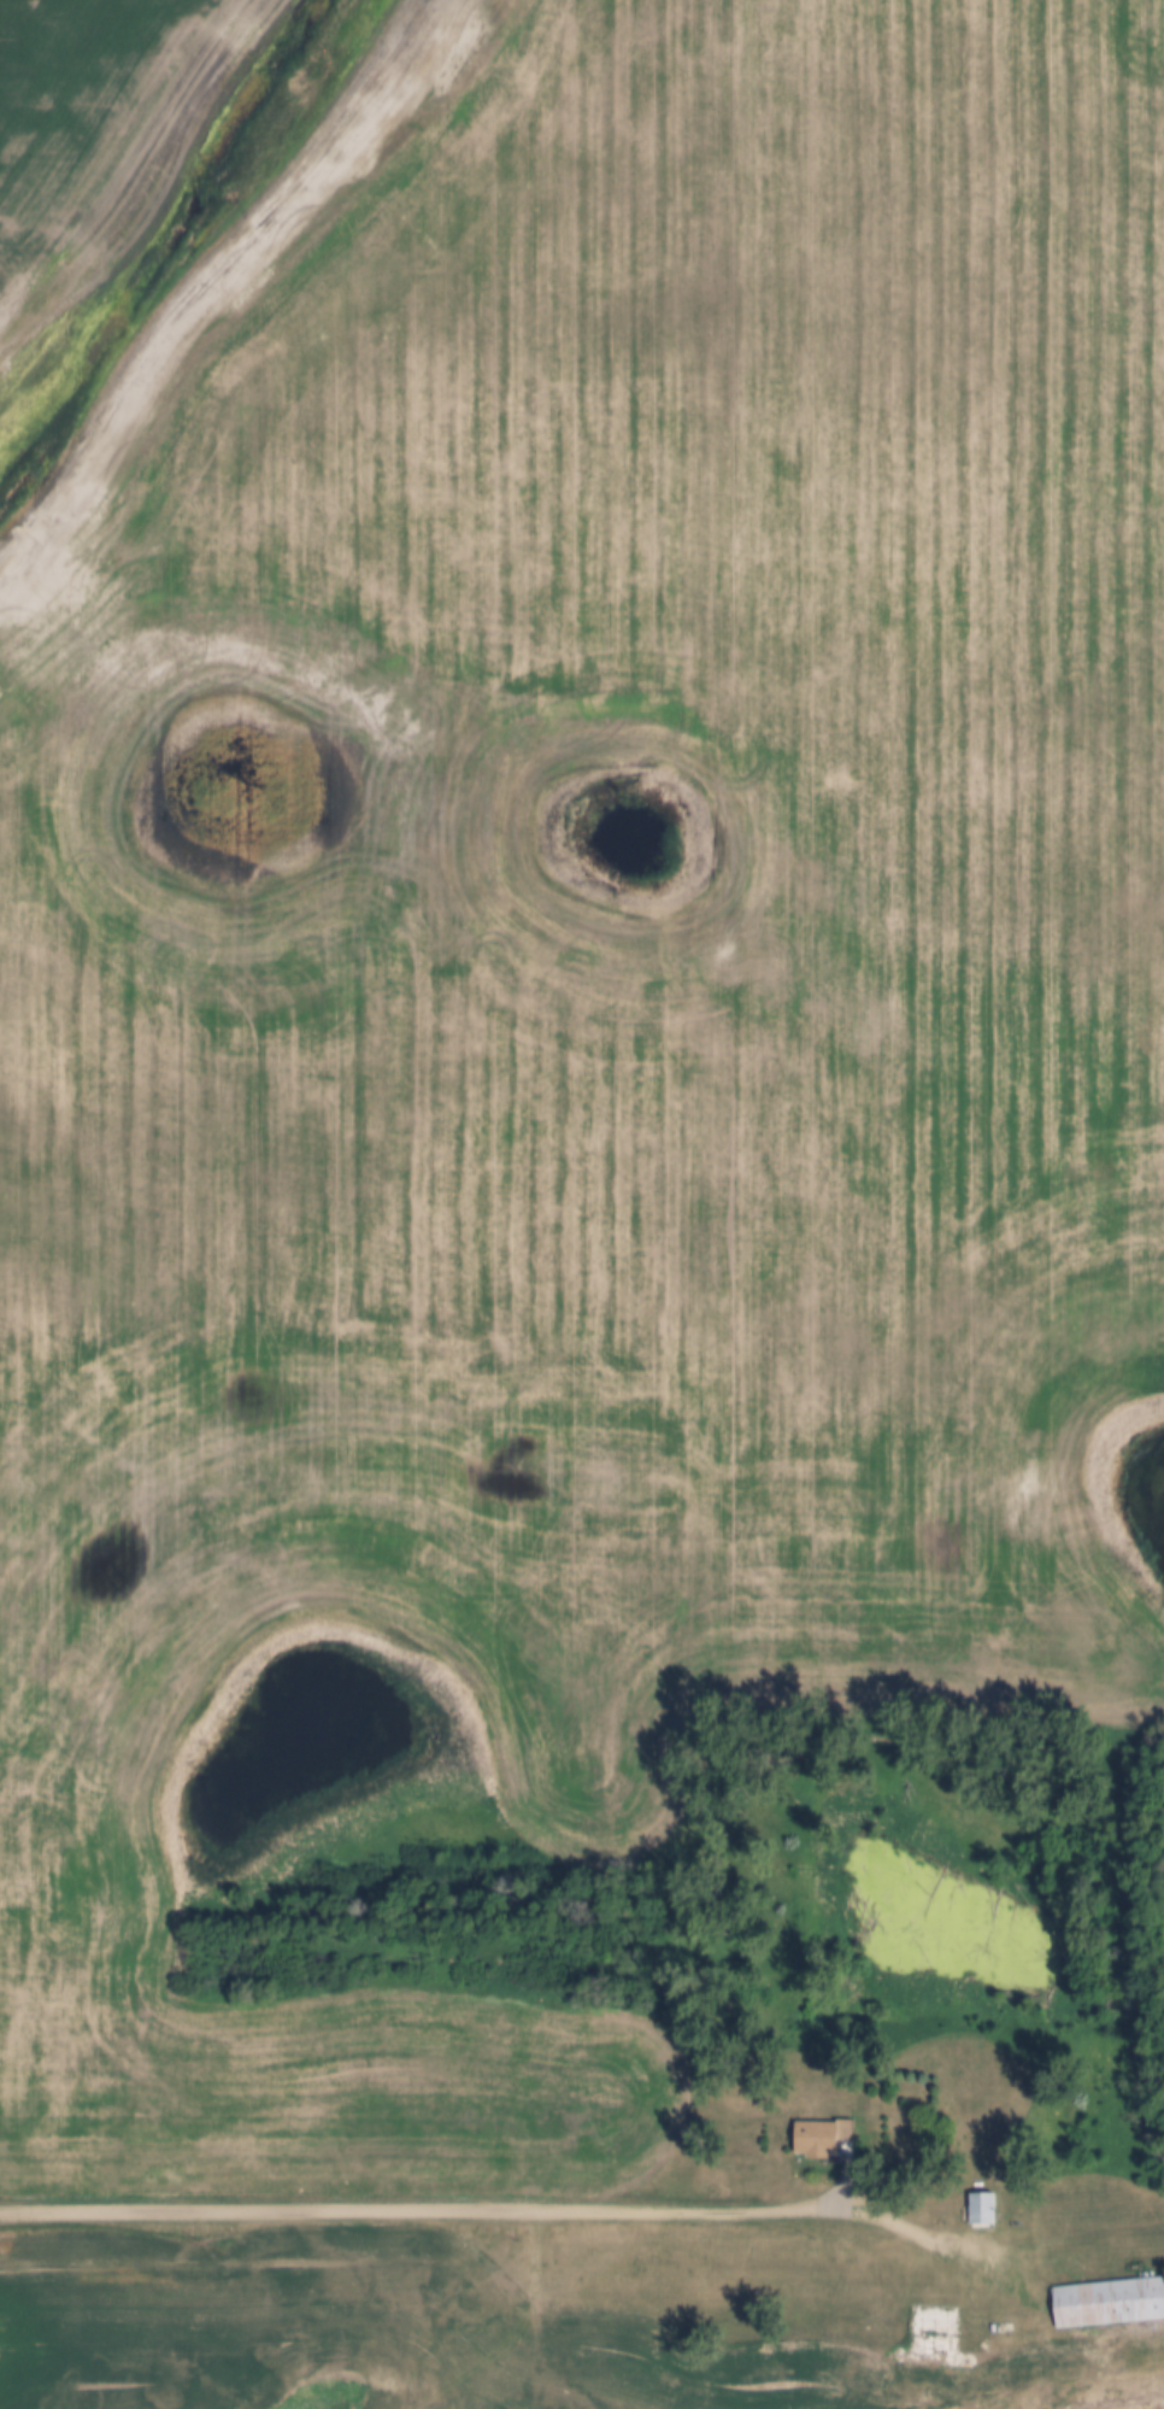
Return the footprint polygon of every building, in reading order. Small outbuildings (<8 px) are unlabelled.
[(850,2141),(850,2124),(791,2122),(790,2158),(833,2159),(833,2141),(850,2141)] [(968,2193),(968,2227),(995,2227),(995,2193),(968,2193)] [(1052,2328),(1163,2320),(1163,2278),(1049,2286),(1052,2328)]
